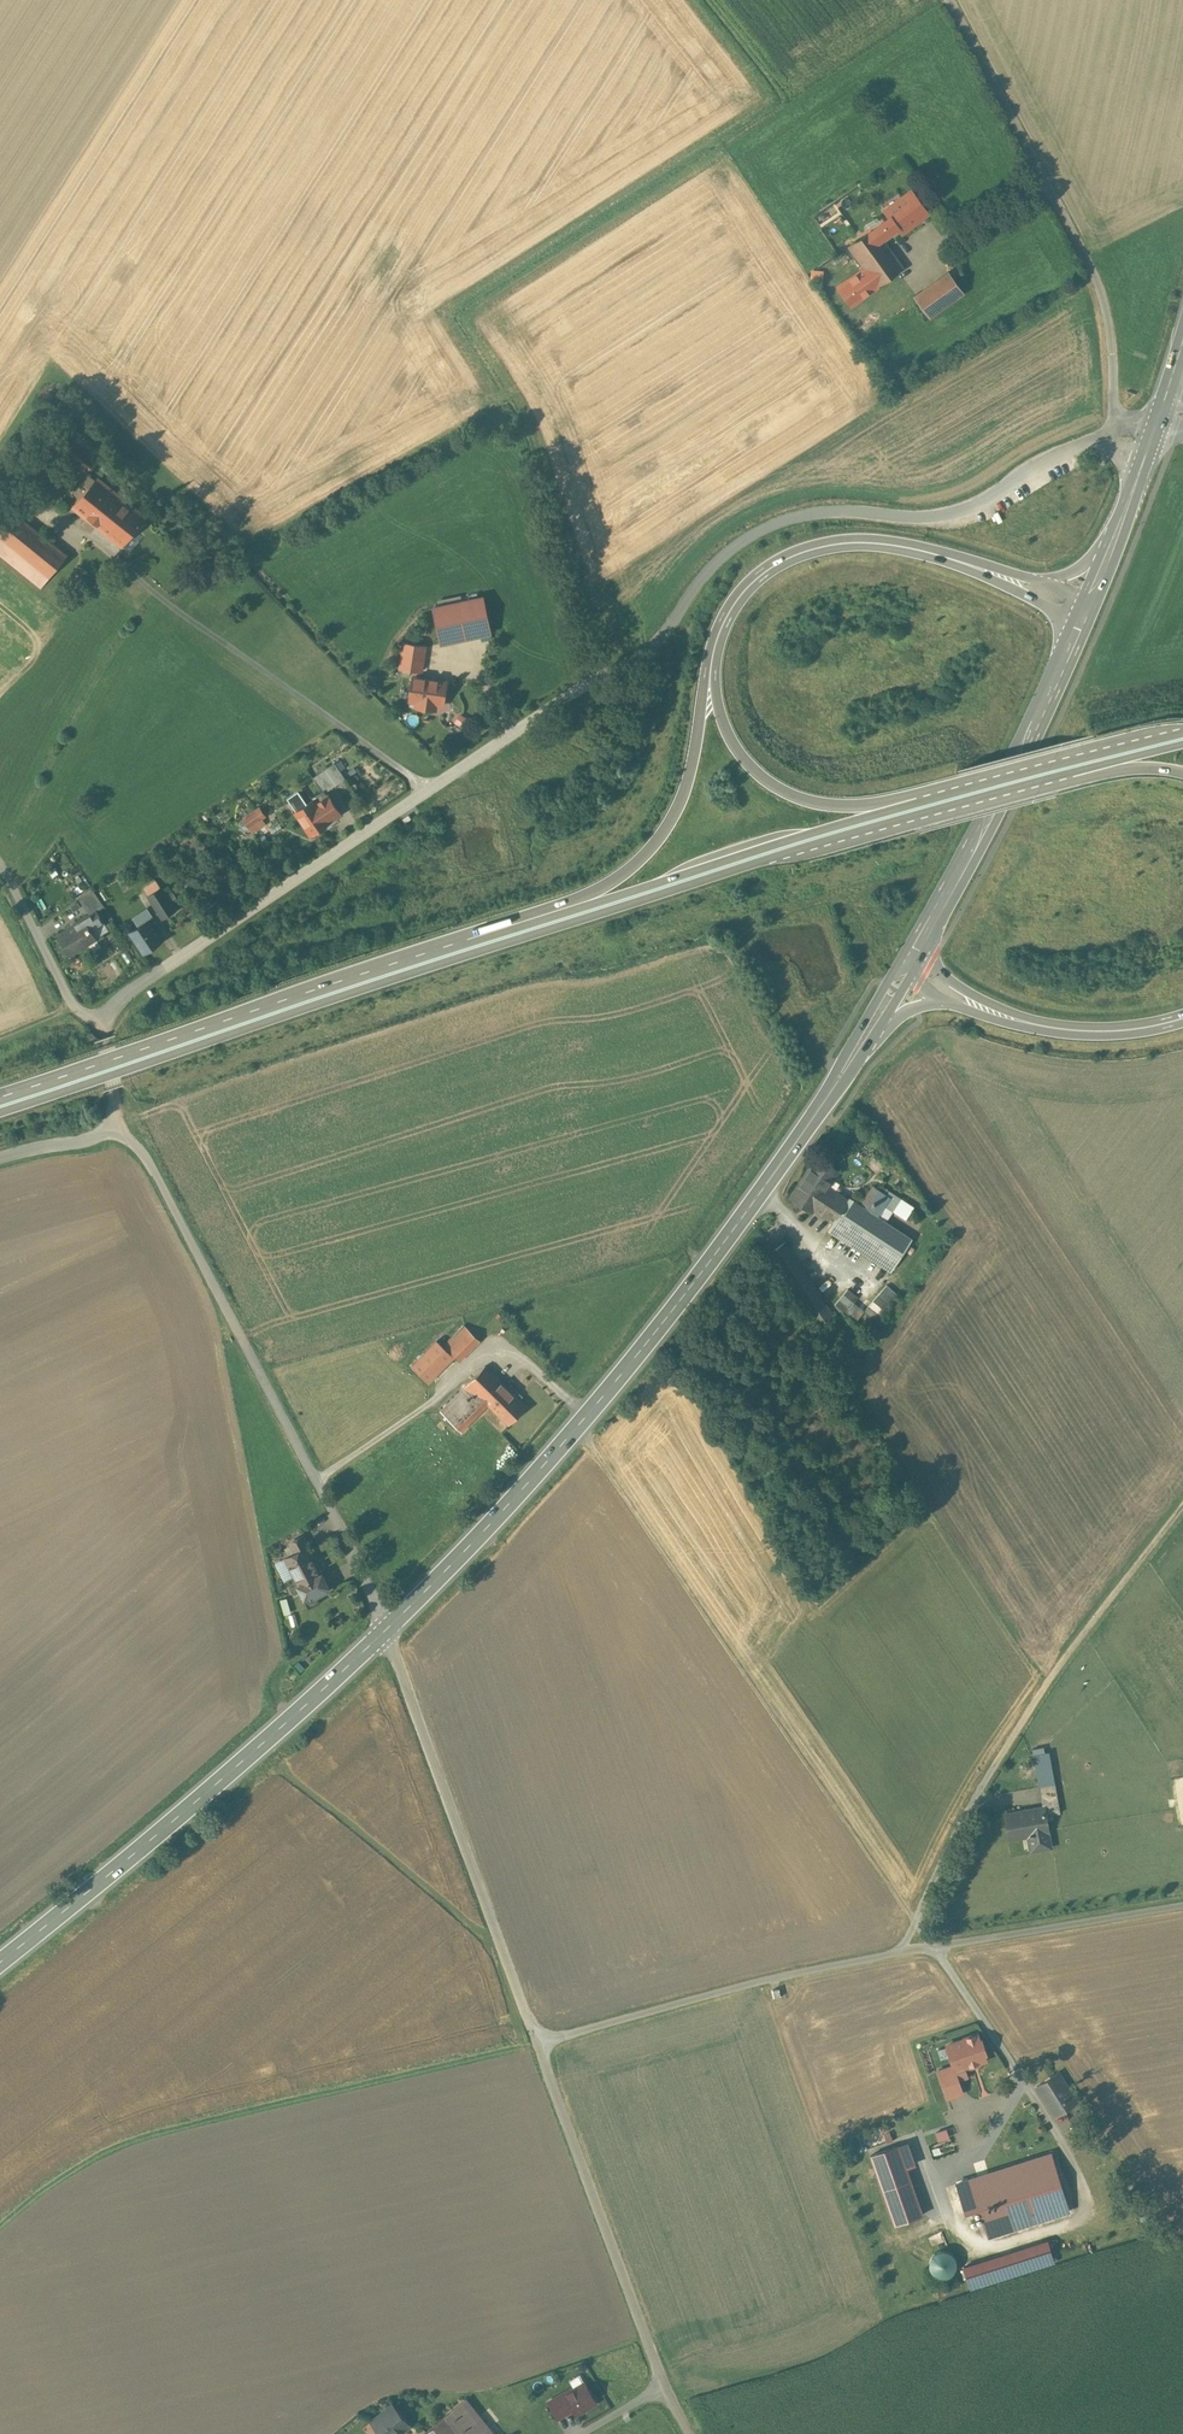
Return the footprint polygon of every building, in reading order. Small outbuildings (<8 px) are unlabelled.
[(889,217),(897,229),(900,233),(912,225),(911,223),(926,213),(911,191),(900,199),(901,200),(885,211),(889,217)] [(897,229),(889,217),(848,246),(864,268),(839,284),(850,303),(901,267),(882,239),(897,229)] [(948,272),(914,297),(927,318),(962,294),(948,272)] [(64,423),(15,479),(27,488),(58,450),(85,473),(101,454),(64,423)] [(116,494),(98,479),(74,507),(122,546),(146,518),(128,504),(134,497),(122,487),(116,494)] [(5,505),(0,512),(0,554),(41,586),(66,554),(5,505)] [(482,596),(433,606),(441,643),(489,632),(482,596)] [(424,646),(403,643),(399,667),(421,670),(424,646)] [(446,681),(413,676),(409,699),(420,701),(419,706),(431,708),(432,703),(439,704),(441,693),(444,693),(446,681)] [(457,713),(453,720),(461,724),(465,718),(457,713)] [(334,762),(312,777),(323,793),(345,778),(334,762)] [(327,795),(315,803),(327,821),(340,813),(327,795)] [(313,799),(295,811),(310,834),(328,822),(327,821),(315,803),(313,799)] [(239,820),(251,834),(264,821),(252,808),(239,820)] [(146,896),(150,903),(163,894),(159,888),(146,896)] [(93,892),(79,901),(87,913),(101,904),(93,892)] [(150,903),(161,919),(174,910),(163,894),(150,903)] [(161,919),(157,921),(167,936),(188,922),(178,908),(174,910),(161,919)] [(102,923),(95,912),(74,925),(74,926),(59,935),(70,953),(93,939),(89,932),(102,923)] [(151,922),(132,934),(144,954),(163,943),(151,922)] [(837,1170),(816,1157),(791,1195),(812,1209),(812,1208),(827,1186),(837,1170)] [(847,1199),(827,1186),(812,1208),(832,1221),(847,1199)] [(848,1198),(847,1199),(832,1221),(828,1229),(891,1270),(911,1239),(877,1216),(890,1197),(877,1189),(865,1208),(848,1198)] [(784,1241),(768,1252),(804,1305),(817,1325),(833,1315),(819,1295),(820,1295),(784,1241)] [(474,1335),(463,1325),(444,1346),(436,1339),(411,1367),(429,1382),(474,1335)] [(526,1406),(484,1365),(440,1410),(461,1431),(488,1403),(508,1423),(526,1406)] [(295,1553),(285,1557),(299,1584),(297,1585),(304,1597),(314,1593),(315,1595),(329,1588),(321,1573),(319,1573),(311,1557),(313,1556),(302,1535),(289,1542),(295,1553)] [(1039,1786),(1055,1783),(1049,1751),(1033,1754),(1038,1778),(1039,1786)] [(1045,1803),(1047,1814),(1060,1812),(1055,1783),(1039,1786),(1042,1804),(1045,1803)] [(1042,1804),(1002,1811),(1003,1814),(1007,1840),(1027,1836),(1030,1851),(1053,1847),(1047,1814),(1045,1803),(1042,1804)] [(964,2038),(946,2044),(950,2056),(953,2055),(956,2063),(938,2070),(941,2080),(951,2076),(952,2079),(966,2075),(963,2066),(985,2058),(982,2048),(984,2048),(981,2040),(979,2041),(977,2033),(964,2037),(964,2038)] [(1076,2101),(1057,2071),(1036,2085),(1055,2115),(1076,2101)] [(1081,2108),(1068,2117),(1074,2125),(1087,2117),(1081,2108)] [(1033,2141),(1023,2135),(1017,2144),(1027,2151),(1033,2141)] [(1063,2182),(1053,2151),(956,2182),(966,2213),(1063,2182)] [(923,2213),(907,2168),(878,2178),(894,2223),(923,2213)] [(1071,2224),(1068,2217),(1057,2221),(1059,2228),(1071,2224)] [(1047,2239),(963,2266),(970,2287),(1054,2261),(1047,2239)] [(934,2252),(933,2253),(931,2256),(930,2258),(929,2261),(929,2264),(930,2266),(931,2269),(932,2271),(934,2273),(936,2274),(938,2275),(940,2276),(943,2276),(945,2276),(948,2275),(950,2274),(952,2272),(953,2271),(955,2268),(956,2265),(956,2263),(956,2260),(955,2258),(954,2255),(952,2253),(950,2251),(949,2250),(946,2249),(943,2249),(941,2249),(938,2250),(936,2251),(934,2252)] [(595,2401),(584,2382),(574,2388),(573,2386),(548,2401),(558,2417),(573,2408),(576,2412),(595,2401)] [(465,2399),(422,2433),(423,2433),(494,2433),(465,2399)] [(399,2431),(400,2433),(410,2425),(391,2404),(372,2421),(379,2431),(375,2433),(395,2433),(399,2431)]
